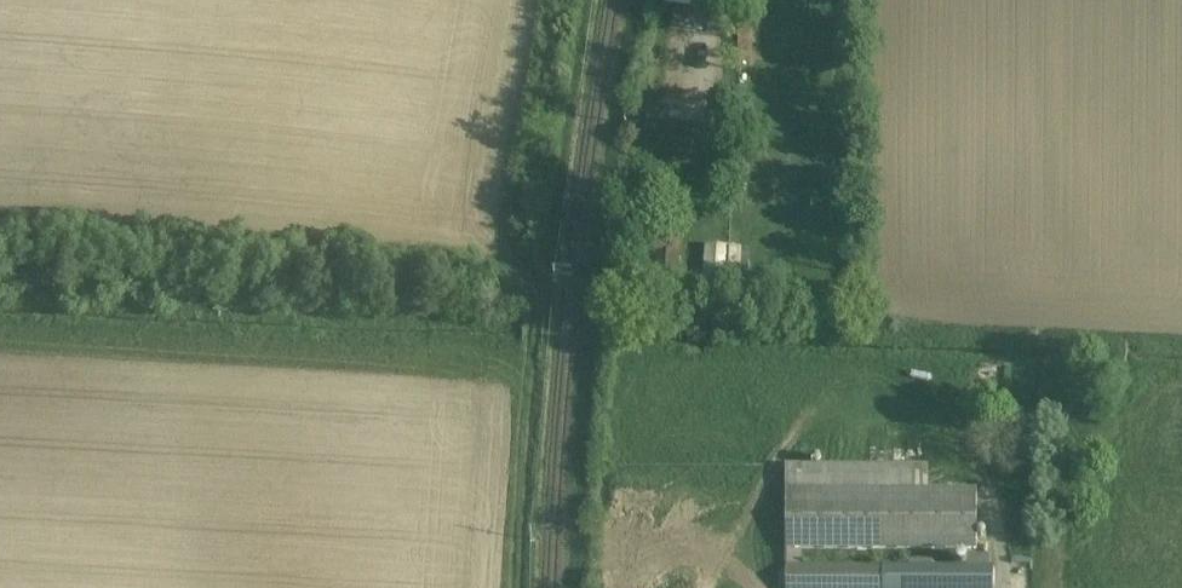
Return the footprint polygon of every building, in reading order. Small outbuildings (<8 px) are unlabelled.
[(744,249),(695,247),(694,274),(743,276),(744,249)] [(977,548),(977,491),(787,491),(787,548),(977,548)] [(994,568),(786,567),(786,587),(994,587),(994,568)]
